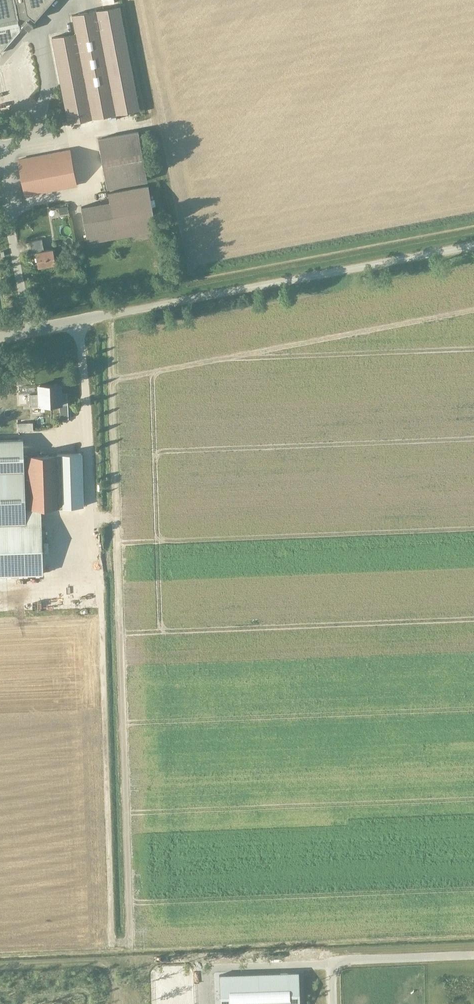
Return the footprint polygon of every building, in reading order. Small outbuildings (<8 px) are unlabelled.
[(20,30),(23,26),(29,31),(33,26),(27,21),(31,17),(34,20),(52,0),(0,0),(0,53),(20,30)] [(75,33),(51,37),(68,123),(139,109),(119,6),(71,15),(75,33)] [(138,131),(98,139),(107,188),(147,181),(138,131)] [(70,150),(18,160),(25,195),(77,185),(70,150)] [(156,230),(148,187),(148,185),(108,193),(109,201),(81,206),(87,242),(116,237),(156,230)] [(60,212),(74,210),(73,199),(58,201),(60,212)] [(52,249),(44,251),(42,239),(30,241),(32,254),(36,253),(38,267),(55,264),(52,249)] [(60,392),(60,384),(39,385),(40,393),(29,394),(30,406),(68,404),(67,392),(60,392)] [(24,472),(24,456),(23,440),(0,440),(0,472),(24,472)] [(0,472),(0,575),(43,574),(41,508),(83,507),(82,454),(24,456),(24,472),(0,472)] [(299,972),(219,975),(220,1003),(300,1003),(299,972)]
